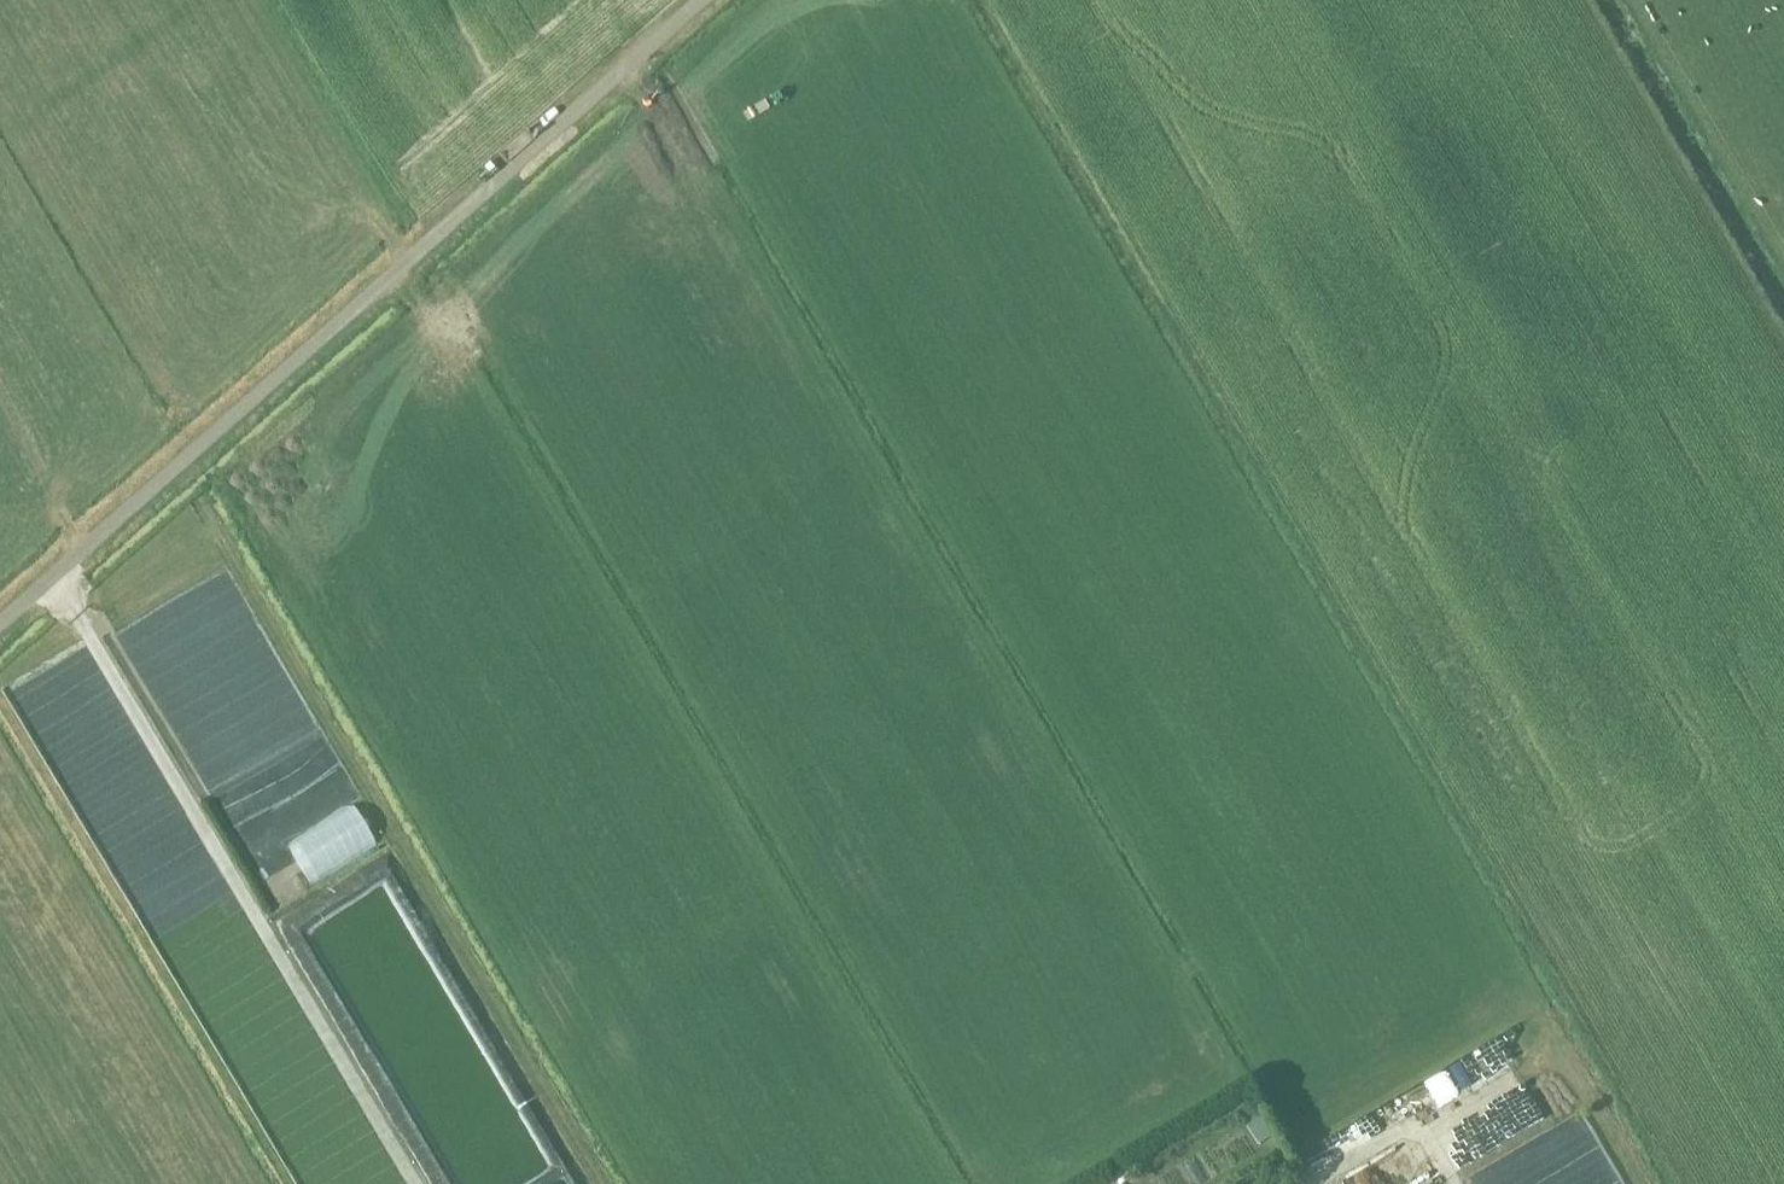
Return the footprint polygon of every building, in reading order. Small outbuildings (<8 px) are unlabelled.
[(86,649),(10,691),(70,800),(138,762),(126,739),(127,738),(109,705),(116,701),(86,649)] [(354,806),(288,848),(313,886),(378,845),(354,806)] [(1495,1118),(1521,1111),(1508,1061),(1482,1067),(1495,1118)]
